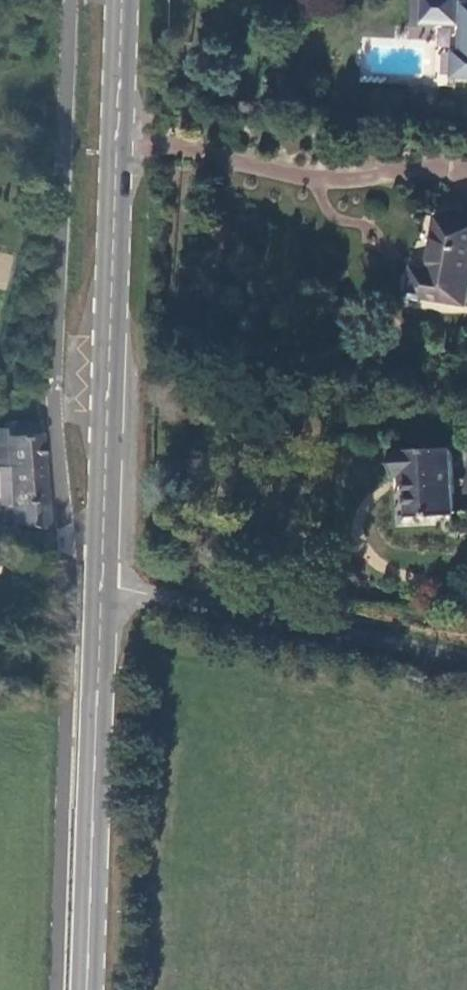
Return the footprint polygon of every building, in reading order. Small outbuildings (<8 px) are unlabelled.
[(462,4),(460,52),(452,52),(452,77),(466,78),(466,5),(462,4)] [(461,302),(466,272),(466,221),(435,215),(424,266),(412,264),(407,291),(461,302)] [(6,509),(6,527),(39,530),(36,470),(35,421),(0,426),(1,441),(0,441),(0,509),(6,509)] [(403,518),(451,516),(448,448),(386,452),(388,478),(400,477),(403,518)]
